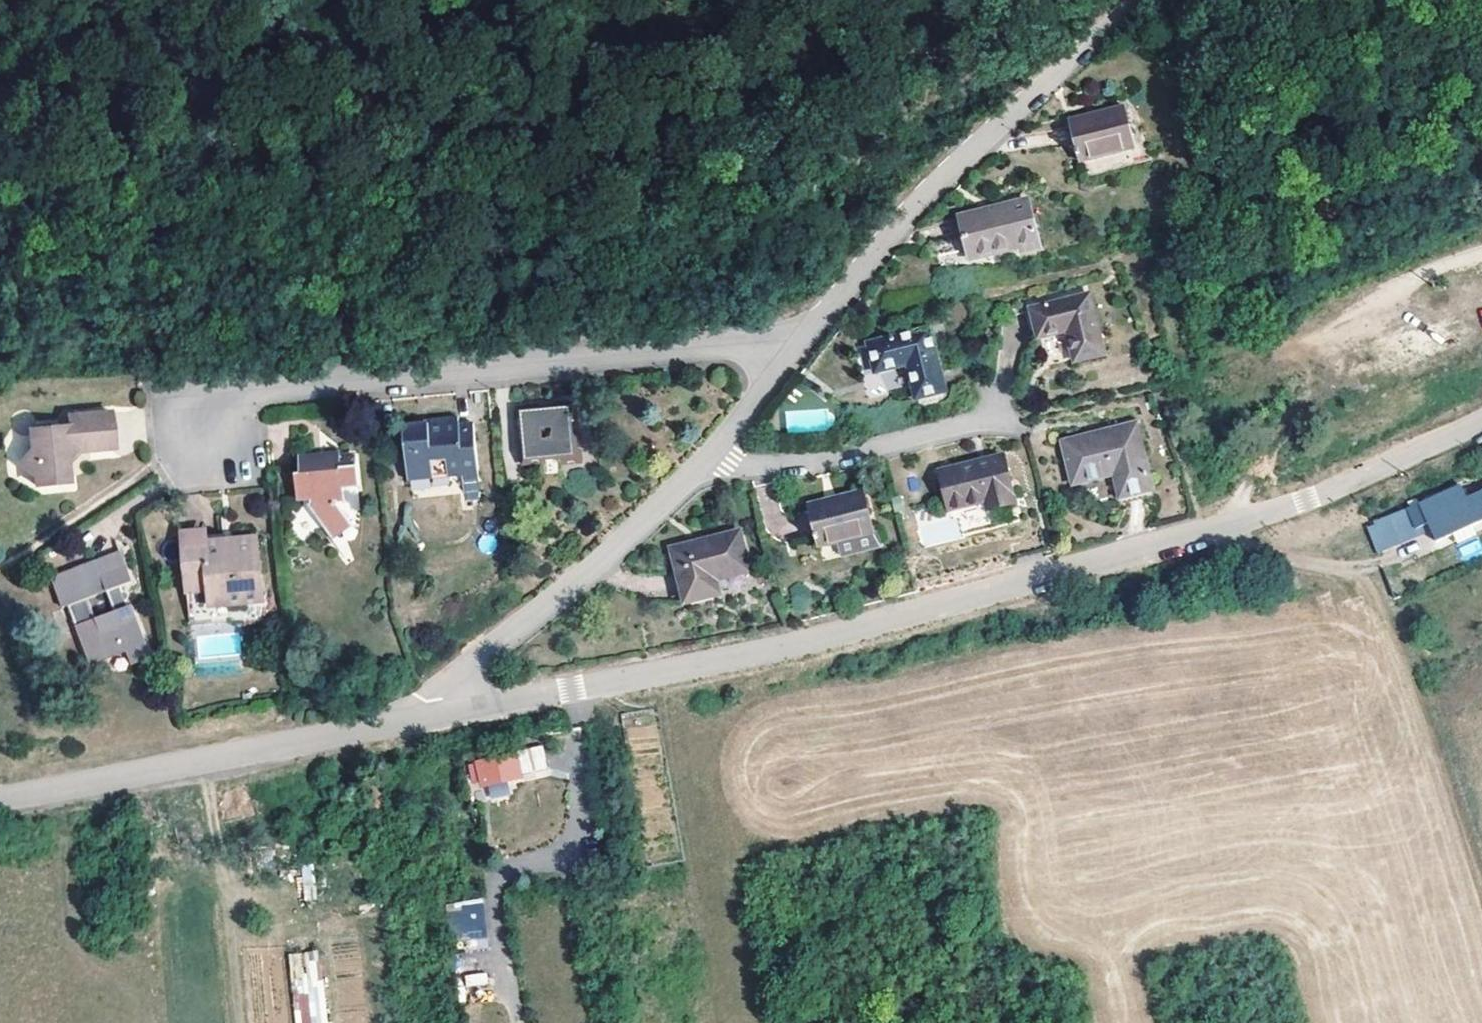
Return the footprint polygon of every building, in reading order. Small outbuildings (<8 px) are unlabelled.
[(1128,108),(1074,119),(1083,162),(1138,149),(1128,108)] [(1030,199),(961,215),(970,256),(1019,243),(1021,253),(1040,248),(1030,199)] [(1091,294),(1031,307),(1038,338),(1068,331),(1075,362),(1104,354),(1091,294)] [(927,323),(865,337),(870,367),(906,359),(914,395),(942,389),(927,323)] [(784,409),(786,432),(831,429),(829,393),(798,395),(799,408),(784,409)] [(567,416),(517,420),(521,470),(542,469),(543,480),(554,479),(553,468),(556,468),(557,471),(577,470),(575,442),(569,444),(567,416)] [(68,432),(27,434),(28,458),(15,468),(29,481),(30,490),(65,488),(64,468),(73,458),(113,456),(110,418),(68,420),(68,432)] [(1133,423),(1059,440),(1069,483),(1111,473),(1117,499),(1150,490),(1133,423)] [(454,425),(399,429),(403,487),(458,484),(459,499),(475,499),(469,430),(454,432),(454,425)] [(999,454),(935,468),(943,505),(981,496),(984,508),(1009,502),(999,454)] [(355,493),(352,464),(298,468),(299,481),(292,482),(294,506),(307,504),(307,510),(303,513),(327,548),(347,534),(331,509),(342,508),(340,495),(355,493)] [(863,489),(808,502),(817,542),(872,530),(863,489)] [(1462,494),(1422,511),(1418,513),(1427,531),(1436,549),(1481,529),(1481,504),(1480,500),(1467,506),(1462,494)] [(1364,536),(1372,554),(1396,544),(1402,557),(1424,548),(1418,534),(1427,531),(1418,513),(1364,536)] [(735,530),(669,547),(680,599),(714,592),(711,576),(744,568),(735,530)] [(229,545),(229,540),(203,541),(183,535),(187,597),(204,596),(206,611),(240,609),(238,593),(257,591),(252,543),(229,545)] [(127,583),(116,554),(93,563),(45,580),(56,611),(63,608),(83,662),(119,650),(140,642),(128,608),(125,609),(118,588),(127,583)] [(140,642),(119,650),(124,662),(145,654),(140,642)] [(571,751),(535,758),(539,780),(575,773),(571,751)] [(486,789),(481,769),(466,773),(471,792),(486,789)] [(485,937),(483,902),(446,904),(448,940),(485,937)] [(289,952),(293,1022),(326,1022),(322,950),(289,952)] [(487,985),(486,972),(464,974),(464,987),(487,985)]
